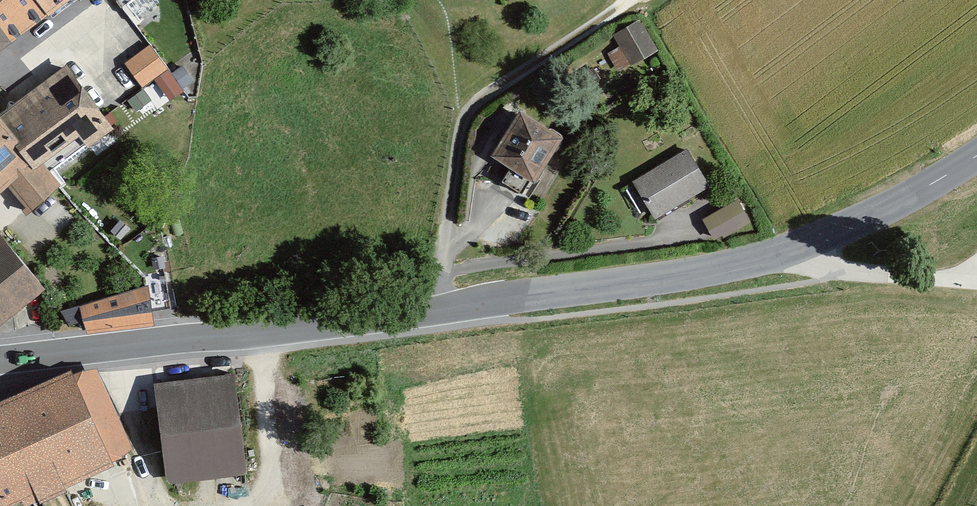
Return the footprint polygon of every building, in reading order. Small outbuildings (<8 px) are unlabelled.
[(6,43),(12,40),(25,30),(44,18),(31,0),(0,0),(0,35),(6,43)] [(44,18),(68,0),(31,0),(44,18)] [(641,27),(613,41),(629,73),(657,59),(641,27)] [(147,42),(124,62),(161,106),(185,87),(147,42)] [(0,113),(0,125),(36,169),(76,138),(86,151),(112,132),(102,119),(63,67),(41,82),(0,113)] [(556,141),(514,115),(487,158),(530,184),(550,151),(556,141)] [(3,189),(25,215),(54,192),(36,169),(0,125),(0,192),(3,189)] [(689,150),(633,184),(655,221),(688,202),(711,188),(689,150)] [(737,201),(701,222),(715,246),(751,225),(737,201)] [(43,291),(6,244),(0,236),(0,324),(43,291)] [(143,296),(62,314),(64,333),(149,322),(143,296)] [(0,410),(0,505),(36,505),(56,497),(134,462),(106,401),(92,369),(0,410)] [(233,375),(154,386),(167,485),(246,475),(233,375)]
